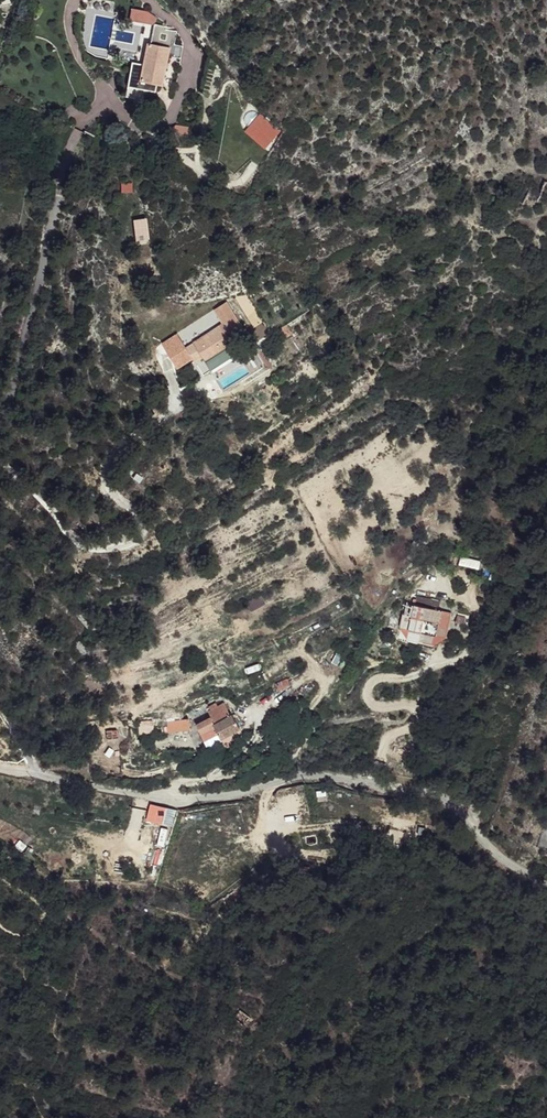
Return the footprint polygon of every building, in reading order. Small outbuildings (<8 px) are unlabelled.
[(133,7),(129,18),(152,26),(156,15),(133,7)] [(173,30),(160,29),(158,40),(157,48),(154,48),(151,69),(148,69),(139,67),(136,92),(156,96),(165,98),(166,89),(170,90),(176,62),(187,64),(190,48),(183,35),(172,33),(173,30)] [(101,51),(102,38),(90,33),(94,50),(101,51)] [(152,39),(148,69),(151,69),(154,48),(157,48),(158,40),(152,39)] [(170,90),(166,89),(165,98),(173,99),(175,91),(170,90)] [(156,96),(136,92),(135,103),(143,104),(142,110),(152,112),(156,96)] [(281,132),(261,114),(252,123),(273,141),(281,132)] [(132,183),(120,184),(120,194),(133,194),(132,183)] [(147,218),(133,220),(136,242),(149,240),(147,218)] [(225,303),(214,310),(219,317),(231,310),(225,303)] [(170,357),(175,365),(190,355),(198,350),(206,363),(233,346),(228,337),(242,328),(231,310),(219,317),(223,323),(186,347),(177,333),(171,337),(175,344),(168,348),(172,356),(170,357)] [(198,350),(190,355),(203,376),(211,371),(206,363),(198,350)] [(441,595),(409,587),(404,606),(413,608),(410,621),(438,628),(443,604),(440,602),(441,595)] [(232,718),(225,707),(206,716),(208,719),(196,725),(205,742),(218,736),(222,742),(240,729),(235,717),(232,718)] [(138,733),(150,732),(148,719),(137,720),(138,733)] [(190,731),(189,720),(165,722),(166,733),(190,731)] [(167,809),(152,803),(148,819),(164,824),(167,809)]
